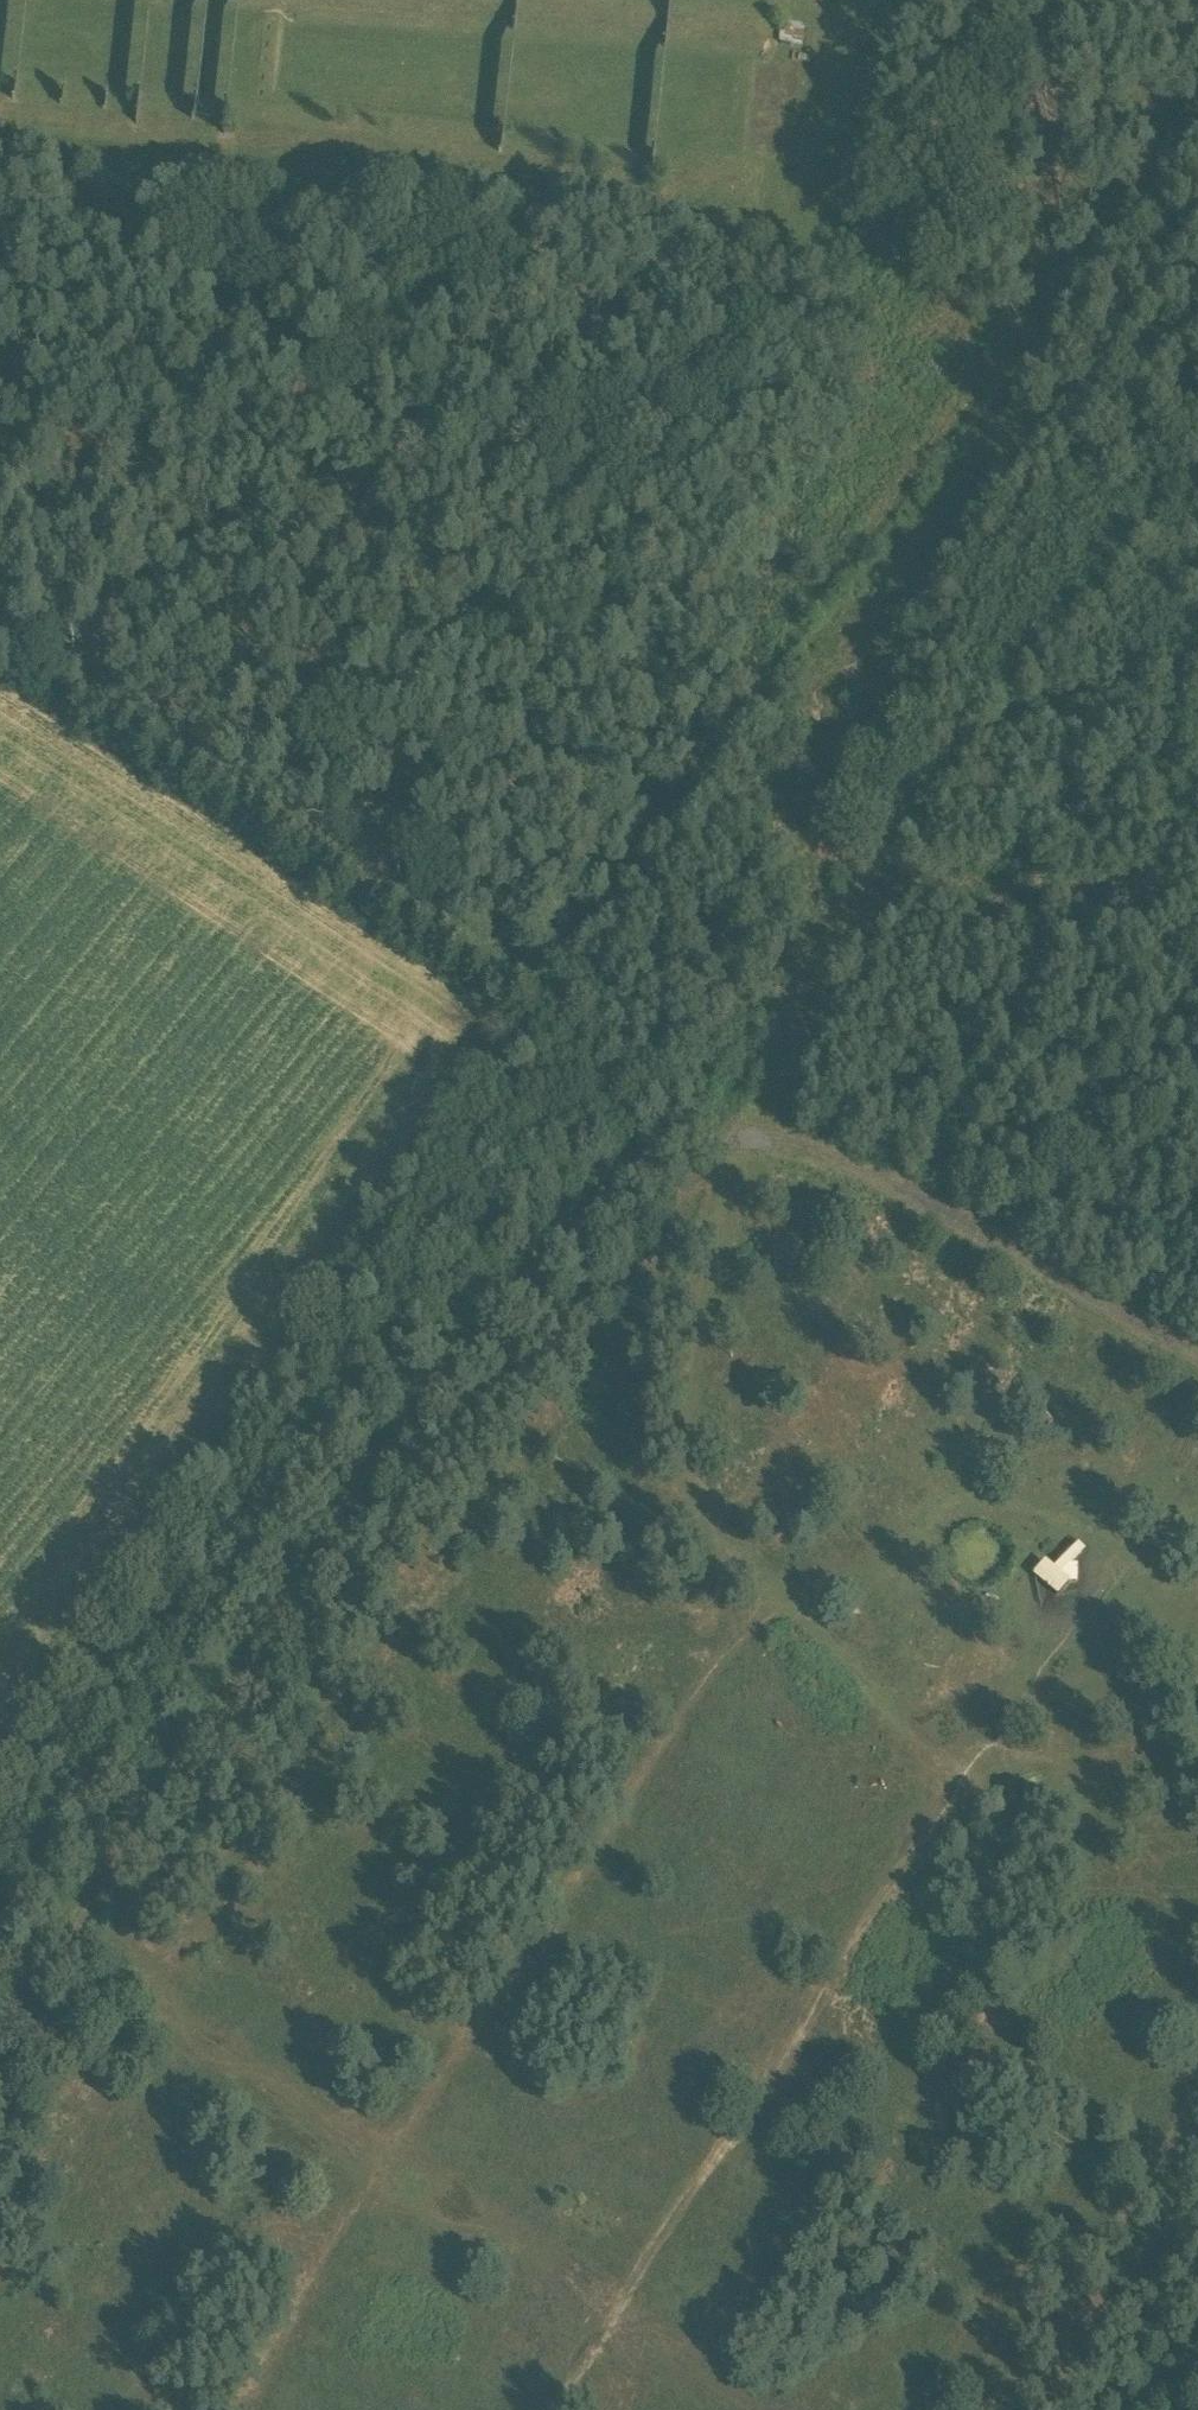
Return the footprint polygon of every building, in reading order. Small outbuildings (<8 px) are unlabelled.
[(785,20),(780,39),(802,44),(806,25),(785,20)] [(1084,1568),(1075,1560),(1085,1549),(1077,1542),(1053,1567),(1045,1560),(1032,1574),(1057,1597),(1084,1568)]
